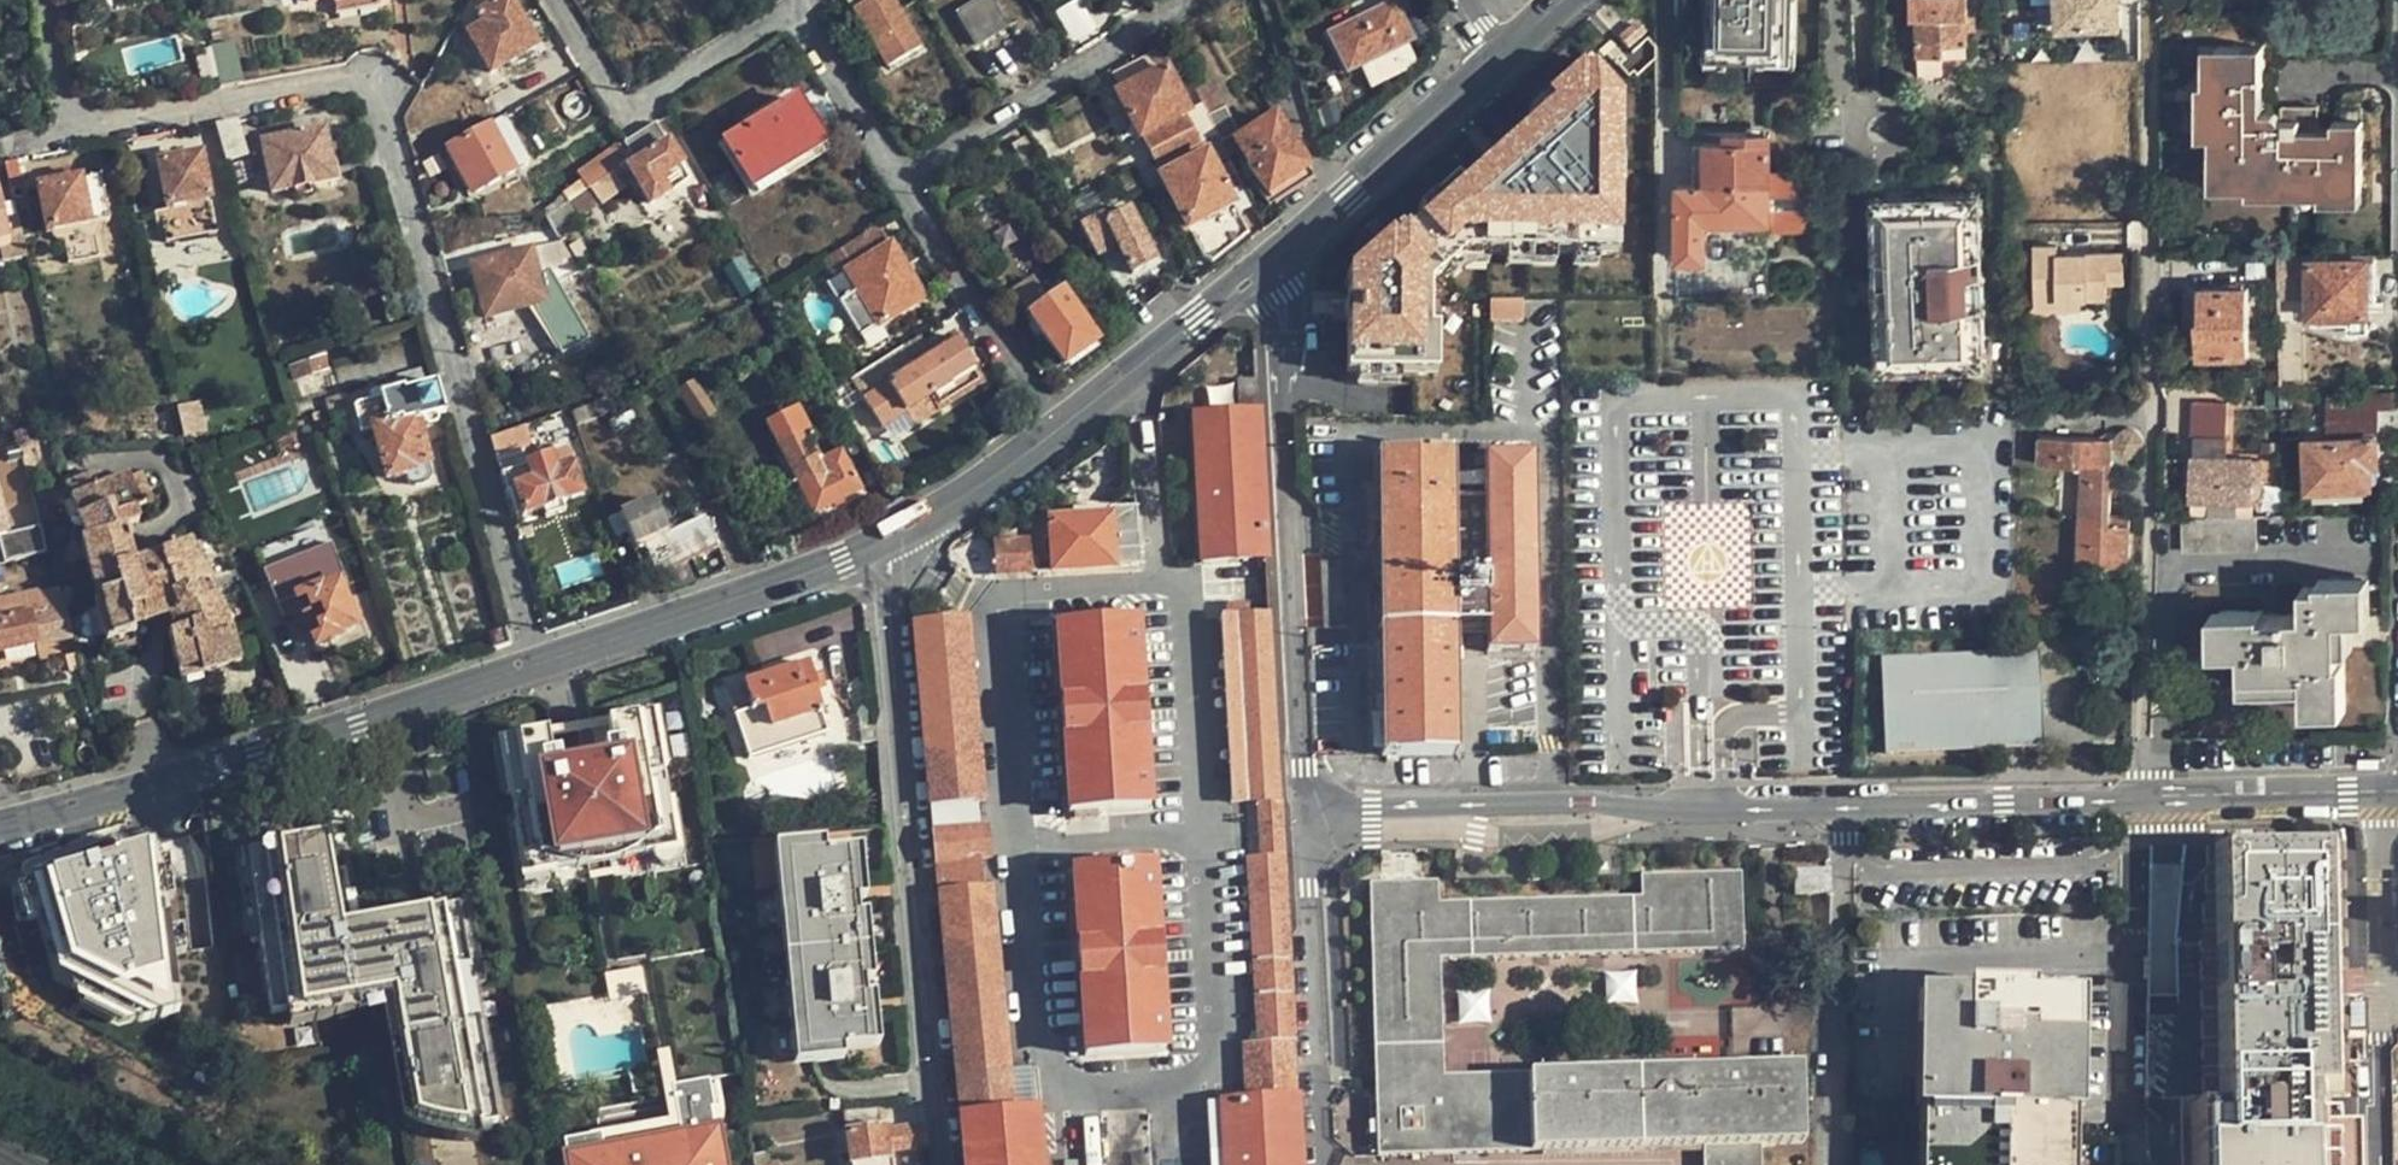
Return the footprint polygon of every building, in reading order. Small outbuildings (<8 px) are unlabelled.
[(377,0),(348,0),(336,2),(339,14),(378,7),(377,0)] [(458,19),(490,73),(536,47),(509,0),(469,0),(458,19)] [(861,7),(852,13),(885,67),(917,48),(890,0),(856,0),(861,7)] [(1004,28),(987,0),(985,0),(958,16),(976,46),(1004,28)] [(1061,8),(1074,39),(1096,30),(1083,0),(1080,0),(1061,8)] [(1708,56),(1794,58),(1795,0),(1709,0),(1708,56)] [(1911,15),(1913,19),(1919,19),(1918,52),(1945,53),(1946,42),(1968,42),(1969,28),(1976,28),(1975,15),(1966,15),(1966,0),(1910,0),(1911,15)] [(2120,0),(2059,0),(2059,26),(2121,26),(2120,0)] [(1395,4),(1330,37),(1348,74),(1413,41),(1395,4)] [(235,41),(210,45),(220,86),(244,81),(235,41)] [(1168,75),(1181,68),(1168,44),(1143,56),(1151,77),(1115,96),(1137,140),(1140,140),(1155,170),(1158,169),(1201,147),(1185,117),(1187,113),(1168,75)] [(2263,46),(2219,46),(2219,82),(2214,83),(2212,175),(2251,176),(2251,181),(2324,183),(2324,189),(2363,189),(2363,121),(2337,120),(2336,140),(2252,138),(2254,83),(2262,84),(2263,46)] [(1276,116),(1235,146),(1268,198),(1310,171),(1289,138),(1301,130),(1284,72),(1259,88),(1276,116)] [(1623,121),(1626,122),(1626,94),(1630,94),(1629,72),(1600,72),(1600,95),(1583,95),(1583,122),(1590,123),(1590,134),(1622,130),(1623,121)] [(1525,78),(1523,76),(1480,115),(1481,195),(1513,196),(1512,190),(1531,191),(1530,209),(1541,210),(1542,231),(1557,230),(1557,160),(1531,160),(1528,78),(1525,78)] [(1201,79),(1189,84),(1208,119),(1219,113),(1201,79)] [(726,143),(753,186),(822,143),(796,100),(726,143)] [(1226,110),(1219,113),(1208,119),(1218,138),(1221,143),(1237,134),(1226,110)] [(452,148),(468,178),(477,192),(528,164),(502,116),(490,122),(492,126),(452,148)] [(236,119),(215,123),(226,161),(246,156),(236,119)] [(1638,121),(1626,122),(1623,121),(1622,130),(1633,128),(1638,128),(1638,121)] [(658,123),(624,143),(627,148),(627,152),(626,156),(631,164),(628,167),(650,204),(667,194),(659,178),(682,164),(658,123)] [(1590,169),(1634,169),(1633,128),(1622,130),(1590,134),(1590,169)] [(1707,223),(1770,221),(1771,170),(1770,130),(1728,129),(1728,140),(1705,140),(1705,184),(1680,184),(1678,258),(1707,257),(1707,223)] [(323,130),(264,142),(272,191),(339,178),(335,155),(327,156),(323,130)] [(1212,167),(1229,157),(1221,143),(1218,138),(1201,147),(1158,169),(1163,177),(1159,181),(1200,260),(1215,261),(1247,233),(1228,196),(1236,191),(1230,179),(1220,183),(1212,167)] [(460,182),(468,178),(452,148),(444,153),(460,182)] [(202,203),(205,202),(207,199),(200,156),(157,164),(164,210),(168,209),(202,203)] [(1475,176),(1474,157),(1463,157),(1464,176),(1475,176)] [(16,160),(4,162),(12,196),(23,192),(16,160)] [(629,180),(621,168),(589,189),(588,190),(596,202),(629,180)] [(1769,232),(1785,232),(1813,233),(1813,171),(1771,170),(1770,221),(1769,232)] [(56,184),(40,189),(49,233),(108,220),(99,177),(56,184)] [(1435,186),(1437,195),(1415,198),(1420,244),(1441,241),(1442,245),(1468,242),(1462,183),(1435,186)] [(2,250),(4,263),(27,258),(16,212),(6,215),(0,190),(0,250),(2,250)] [(1983,190),(1887,195),(1887,208),(1967,205),(1970,252),(1984,252),(1983,190)] [(591,209),(582,193),(548,215),(546,217),(554,230),(577,216),(578,218),(591,209)] [(1988,305),(1972,306),(1975,356),(1896,359),(1887,208),(1887,195),(1873,196),(1880,372),(1990,368),(1988,305)] [(202,203),(168,209),(170,218),(204,212),(202,203)] [(1097,206),(1076,217),(1094,251),(1115,242),(1130,270),(1151,260),(1121,205),(1102,215),(1097,206)] [(1975,356),(1972,306),(1970,252),(1967,205),(1887,208),(1896,359),(1975,356)] [(860,335),(923,296),(880,228),(823,261),(831,274),(842,267),(845,271),(827,282),(860,335)] [(1778,256),(1813,256),(1813,233),(1785,232),(1778,256)] [(571,305),(593,294),(561,241),(533,249),(540,274),(554,271),(571,305)] [(579,261),(587,256),(580,243),(571,247),(579,261)] [(2061,245),(2037,246),(2039,292),(2063,292),(2063,301),(2085,300),(2111,299),(2111,284),(2129,283),(2128,253),(2061,255),(2061,245)] [(545,302),(540,274),(533,249),(473,265),(486,317),(545,302)] [(1984,252),(1970,252),(1972,306),(1988,305),(1984,252)] [(2310,316),(2369,315),(2369,256),(2308,256),(2310,316)] [(760,293),(757,290),(755,290),(753,286),(753,281),(740,260),(726,269),(744,302),(760,293)] [(2249,354),(2249,286),(2202,285),(2202,319),(2199,319),(2199,354),(2249,354)] [(2063,292),(2039,292),(2039,312),(2085,311),(2085,300),(2063,301),(2063,292)] [(1096,343),(1062,294),(1030,317),(1064,366),(1096,343)] [(1493,302),(1494,321),(1525,320),(1524,301),(1493,302)] [(1657,320),(1657,312),(1638,312),(1638,320),(1657,320)] [(2369,315),(2310,316),(2310,324),(2348,324),(2372,324),(2372,315),(2369,315)] [(1481,372),(1479,317),(1430,317),(1430,372),(1481,372)] [(2372,324),(2348,324),(2348,336),(2373,335),(2372,324)] [(892,375),(882,360),(851,380),(880,427),(906,411),(930,397),(939,411),(983,384),(954,337),(892,375)] [(326,368),(323,356),(290,365),(295,379),(326,368)] [(380,398),(354,405),(362,431),(373,427),(388,477),(402,474),(404,480),(416,484),(431,480),(416,421),(442,413),(433,384),(403,393),(401,389),(380,395),(380,398)] [(2292,391),(2280,391),(2280,405),(2292,405),(2292,391)] [(2396,407),(2396,391),(2325,391),(2326,429),(2380,429),(2381,407),(2396,407)] [(915,425),(939,411),(930,397),(906,411),(915,425)] [(205,429),(199,402),(179,406),(185,434),(205,429)] [(800,404),(767,420),(801,489),(802,488),(813,512),(860,489),(841,451),(822,460),(811,439),(816,436),(800,404)] [(1265,556),(1258,414),(1194,417),(1200,561),(1265,556)] [(531,441),(526,425),(492,438),(508,495),(510,494),(518,518),(582,497),(568,452),(556,457),(552,446),(525,456),(521,445),(531,441)] [(2111,513),(2112,434),(2043,432),(2041,461),(2081,463),(2078,580),(2126,582),(2130,514),(2111,513)] [(2379,463),(2378,434),(2306,436),(2307,489),(2374,487),(2373,465),(2379,463)] [(1455,753),(1453,638),(1453,625),(1451,502),(1450,453),(1379,454),(1384,754),(1455,753)] [(2257,459),(2190,458),(2189,501),(2249,502),(2249,499),(2253,499),(2257,498),(2260,496),(2262,493),(2262,489),(2261,485),(2257,482),(2257,459)] [(1536,459),(1485,459),(1485,503),(1487,624),(1487,637),(1488,654),(1537,654),(1536,459)] [(81,539),(99,601),(94,602),(105,640),(111,641),(115,650),(140,641),(136,626),(168,615),(174,634),(169,635),(181,678),(239,663),(234,637),(190,542),(133,562),(123,531),(137,527),(132,513),(153,504),(141,475),(130,479),(127,477),(111,483),(107,477),(83,478),(66,485),(86,538),(81,539)] [(2,538),(7,561),(49,552),(43,525),(12,532),(0,477),(0,539),(2,538)] [(652,500),(608,519),(614,539),(628,533),(635,548),(643,546),(657,575),(718,547),(705,520),(668,536),(652,500)] [(1453,625),(1487,624),(1485,503),(1451,502),(1453,625)] [(1133,512),(1111,514),(1114,568),(1136,567),(1133,512)] [(1114,568),(1111,514),(1047,519),(1050,572),(1114,568)] [(2257,551),(2257,517),(2237,517),(2182,518),(2182,550),(2257,551)] [(1027,574),(1024,541),(993,543),(995,576),(1027,574)] [(334,546),(266,571),(279,605),(299,597),(317,645),(340,637),(338,633),(356,626),(341,585),(348,583),(334,546)] [(2261,610),(2220,611),(2220,651),(2244,651),(2245,676),(2307,675),(2308,704),(2345,704),(2345,662),(2340,662),(2339,617),(2363,615),(2363,578),(2321,578),(2321,585),(2305,585),(2306,614),(2263,615),(2261,610)] [(16,667),(13,651),(71,637),(59,586),(6,601),(2,588),(0,589),(0,671),(16,667)] [(1269,617),(1224,620),(1233,804),(1259,804),(1260,860),(1249,861),(1257,1045),(1241,1045),(1244,1099),(1220,1101),(1223,1164),(1298,1164),(1269,617)] [(963,1164),(1038,1164),(1033,1114),(1010,1115),(989,889),(977,889),(975,863),(987,861),(982,825),(970,825),(969,803),(981,802),(964,618),(913,623),(963,1164)] [(1453,638),(1487,637),(1487,624),(1453,625),(1453,638)] [(1135,625),(1055,630),(1067,812),(1147,806),(1135,625)] [(489,632),(495,650),(512,644),(507,626),(489,632)] [(1310,655),(1324,656),(1323,629),(1309,630),(1310,655)] [(820,711),(806,670),(809,669),(806,661),(799,642),(718,669),(741,738),(820,711)] [(1884,752),(2003,747),(2001,695),(2038,694),(2037,655),(1882,660),(1884,752)] [(814,667),(812,659),(806,661),(809,669),(814,667)] [(2040,746),(2038,694),(2001,695),(2003,747),(2040,746)] [(646,733),(655,731),(662,765),(670,764),(660,712),(643,716),(646,733)] [(549,759),(544,736),(508,743),(511,760),(502,762),(509,796),(517,835),(526,880),(561,872),(557,850),(639,834),(644,856),(679,849),(670,805),(662,765),(655,731),(646,733),(643,716),(590,726),(595,754),(600,753),(606,781),(563,790),(560,779),(556,757),(549,759)] [(509,796),(502,762),(511,760),(508,743),(490,746),(501,798),(509,796)] [(599,771),(560,779),(563,790),(606,781),(600,753),(595,754),(599,771)] [(679,849),(644,856),(647,875),(674,869),(681,864),(684,860),(687,853),(687,847),(678,803),(670,805),(679,849)] [(561,872),(644,856),(639,834),(557,850),(561,872)] [(565,891),(561,872),(526,880),(517,835),(509,837),(519,885),(522,890),(526,894),(533,897),(538,896),(565,891)] [(448,909),(344,926),(329,836),(244,850),(272,1024),(395,1004),(416,1134),(483,1123),(448,909)] [(2208,846),(2209,877),(2204,878),(2205,907),(2202,907),(2203,943),(2200,945),(2204,1098),(2213,1098),(2331,1095),(2347,1095),(2346,998),(2346,973),(2344,844),(2208,846)] [(794,1056),(869,1048),(851,850),(775,856),(794,1056)] [(84,1027),(185,1009),(156,851),(35,873),(55,983),(75,979),(84,1027)] [(1162,1051),(1150,870),(1071,874),(1083,1055),(1162,1051)] [(1810,895),(1828,894),(1828,870),(1793,871),(1793,896),(1810,895)] [(1384,884),(1369,884),(1374,1045),(1440,1042),(1437,961),(1671,953),(1740,951),(1739,873),(1638,875),(1639,898),(1436,904),(1434,883),(1429,883),(1408,884),(1384,884)] [(637,970),(615,975),(618,993),(641,989),(637,970)] [(2362,973),(2346,973),(2346,998),(2362,998),(2362,973)] [(642,997),(641,989),(618,993),(615,975),(603,977),(609,1004),(642,997)] [(1966,987),(1965,1000),(2030,1001),(2029,989),(1966,987)] [(1965,1000),(1926,998),(1924,1112),(1929,1113),(1929,1164),(2058,1164),(2059,1116),(2066,1117),(2068,1002),(2030,1001),(1965,1000)] [(1440,1042),(1374,1045),(1375,1089),(1378,1156),(1663,1149),(1701,1148),(1701,1164),(1760,1164),(1760,1146),(1800,1145),(1798,1068),(1737,1069),(1441,1076),(1440,1042)] [(716,1138),(715,1134),(712,1134),(708,1116),(712,1115),(707,1090),(707,1086),(669,1092),(678,1141),(681,1158),(687,1157),(688,1164),(720,1164),(716,1138)] [(715,1134),(716,1138),(719,1137),(722,1118),(722,1106),(719,1088),(707,1090),(712,1115),(708,1116),(712,1134),(715,1134)] [(2331,1117),(2331,1095),(2213,1098),(2213,1107),(2184,1107),(2185,1164),(2332,1164),(2331,1117)] [(882,1128),(879,1108),(844,1112),(847,1132),(882,1128)] [(2331,1117),(2332,1164),(2362,1164),(2361,1116),(2331,1117)] [(850,1164),(885,1164),(894,1164),(893,1152),(927,1148),(924,1124),(882,1128),(847,1132),(850,1164)] [(564,1164),(603,1164),(601,1153),(598,1139),(561,1146),(564,1164)] [(663,1143),(667,1164),(688,1164),(687,1157),(681,1158),(678,1141),(663,1143)] [(663,1143),(615,1151),(617,1164),(667,1164),(663,1143)] [(601,1153),(603,1164),(617,1164),(615,1151),(601,1153)]
